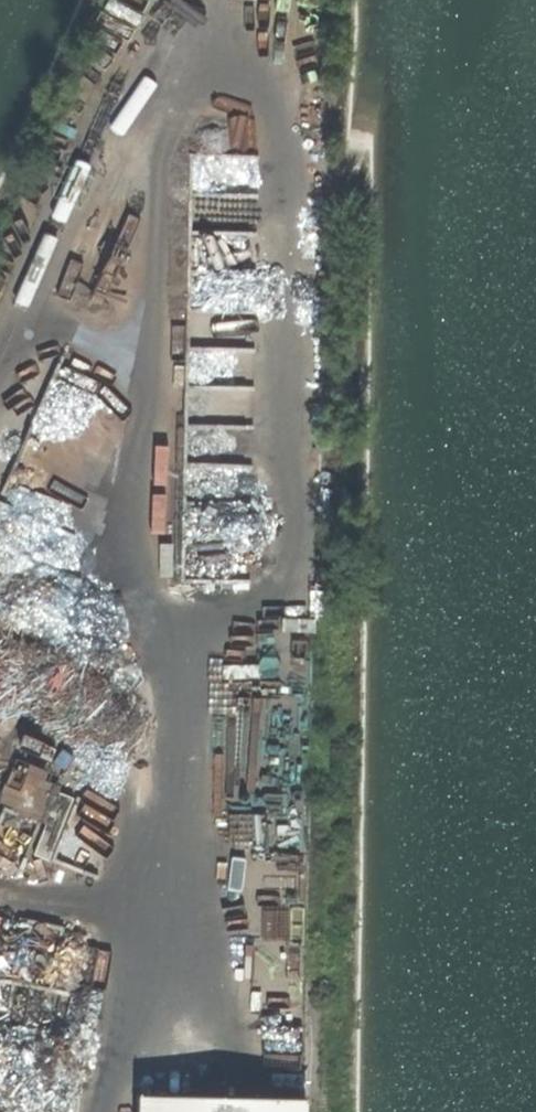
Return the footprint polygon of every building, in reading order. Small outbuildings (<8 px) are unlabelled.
[(156,1098),(155,1111),(319,1111),(319,1102),(156,1098)]
